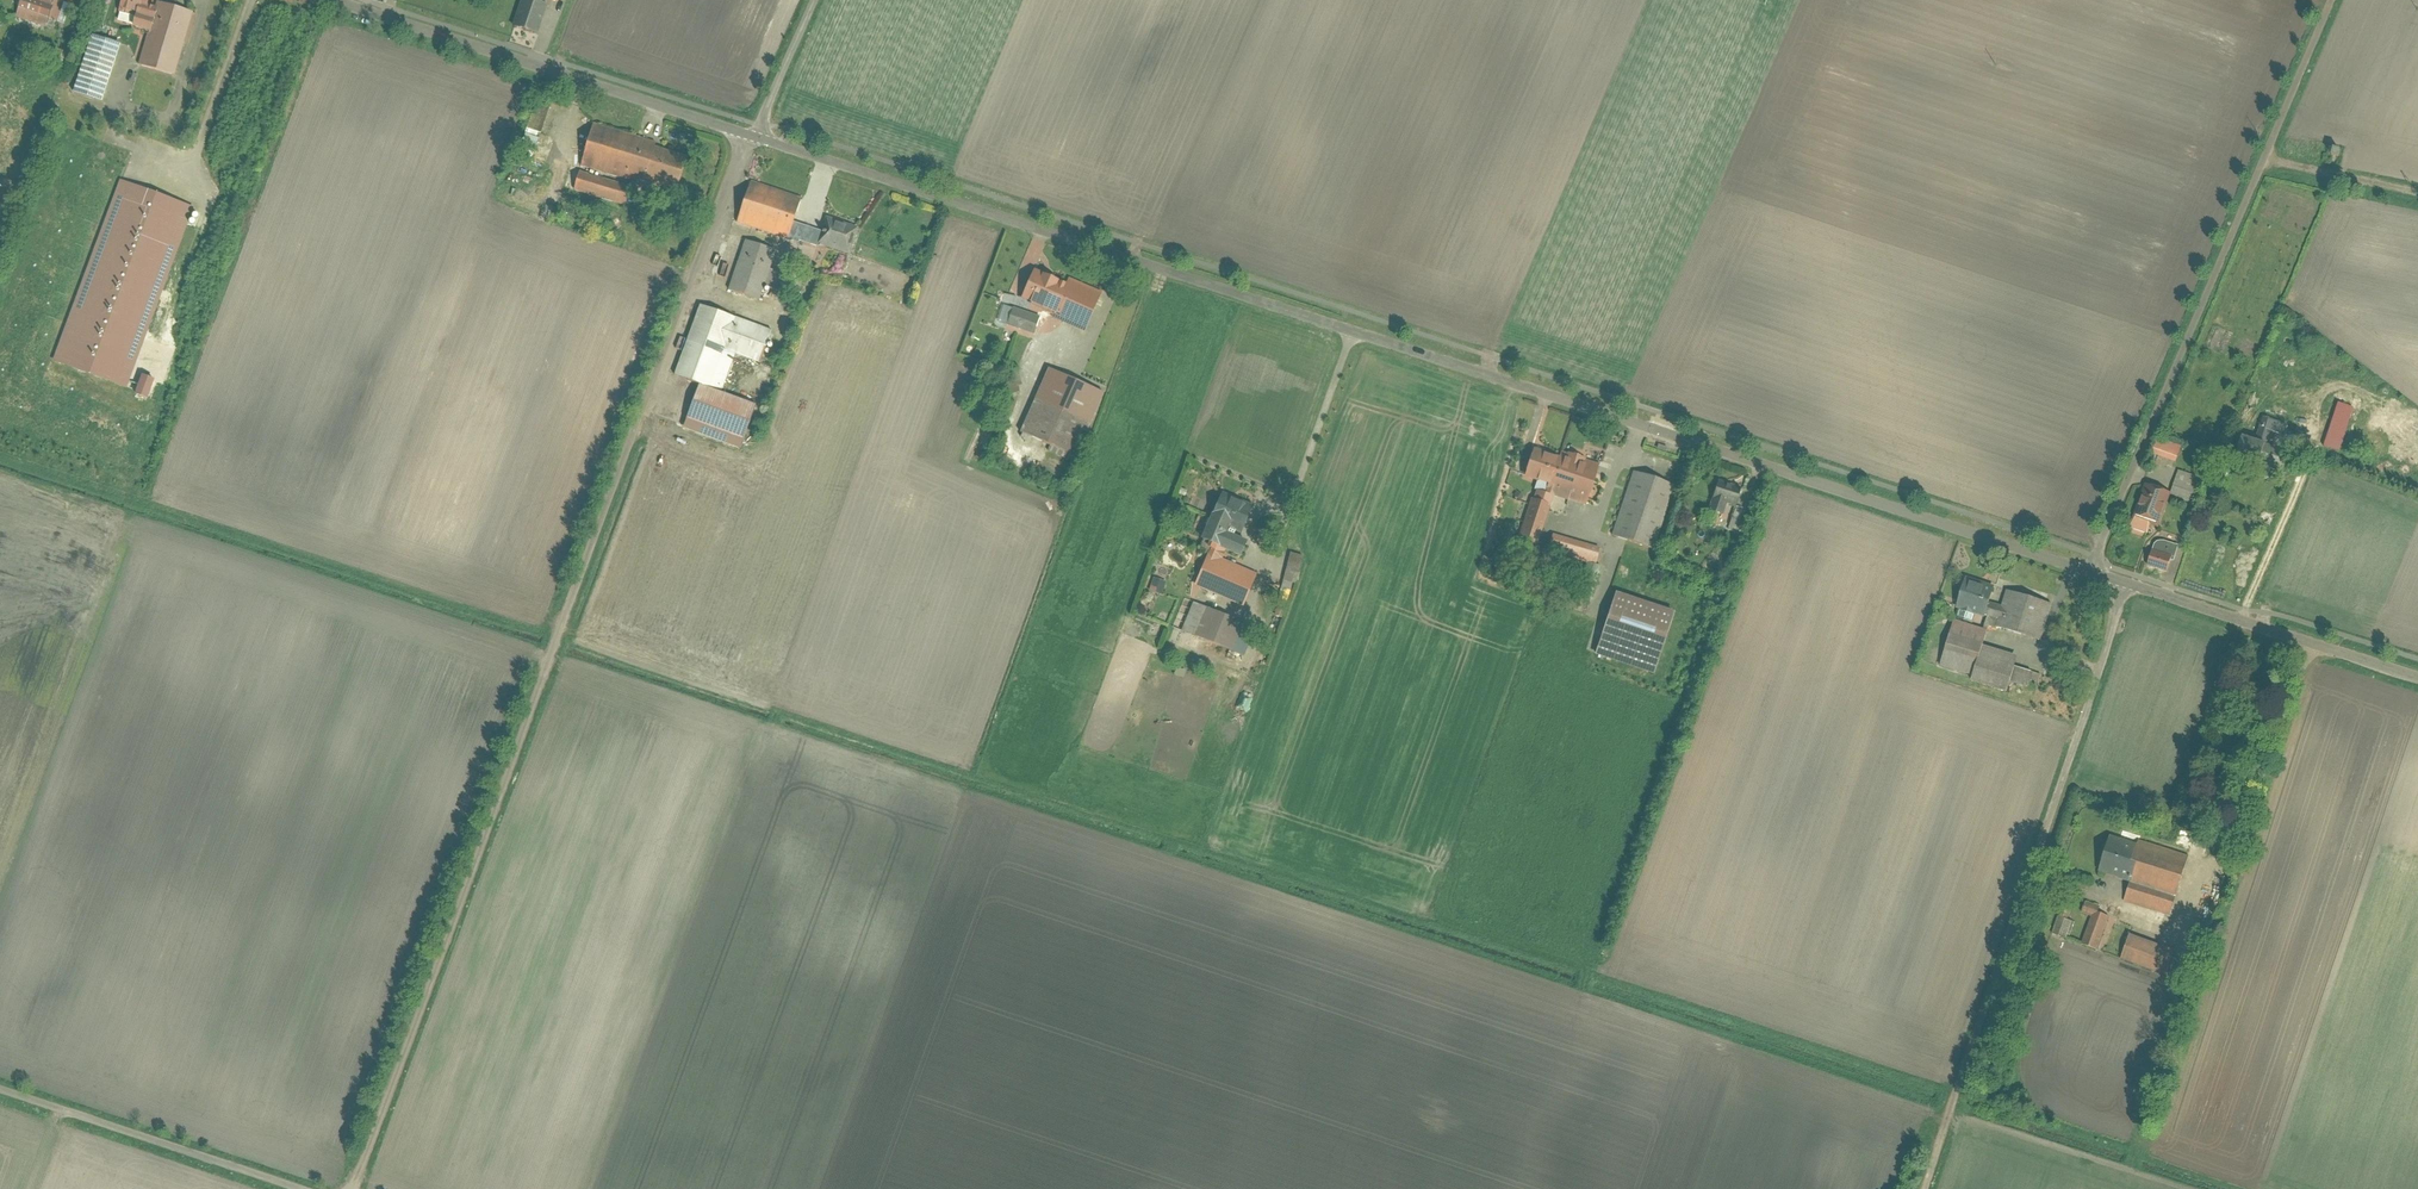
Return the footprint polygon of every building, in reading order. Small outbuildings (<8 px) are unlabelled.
[(18,18),(47,28),(50,19),(57,0),(24,0),(18,18)] [(74,0),(57,0),(50,19),(60,22),(67,2),(72,4),(74,0)] [(120,10),(138,16),(142,5),(150,7),(152,0),(123,0),(120,10)] [(536,0),(522,0),(513,28),(537,36),(547,4),(536,0)] [(196,14),(160,2),(157,10),(150,31),(140,65),(176,77),(196,14)] [(138,16),(135,26),(150,31),(157,10),(150,7),(142,5),(138,16)] [(123,45),(94,36),(76,92),(105,101),(123,45)] [(657,143),(596,124),(583,167),(645,187),(647,182),(678,191),(689,157),(656,147),(657,143)] [(531,160),(539,139),(526,134),(518,154),(531,160)] [(2337,148),(2333,147),(2332,152),(2331,155),(2339,157),(2340,153),(2341,149),(2337,148)] [(582,172),(576,191),(628,207),(634,189),(582,172)] [(128,388),(193,206),(122,181),(58,363),(128,388)] [(803,198),(753,182),(740,222),(789,238),(795,221),(803,198)] [(860,228),(829,218),(820,246),(851,255),(860,228)] [(795,221),(789,238),(817,248),(823,230),(795,221)] [(779,251),(748,240),(731,289),(762,300),(766,287),(772,270),(779,251)] [(772,270),(766,287),(780,292),(786,275),(772,270)] [(1037,272),(1025,300),(1057,314),(1055,319),(1086,333),(1103,293),(1069,279),(1067,285),(1037,272)] [(773,330),(702,306),(678,375),(723,391),(735,354),(762,363),(773,330)] [(1041,317),(1015,308),(1009,326),(1035,335),(1041,317)] [(1105,393),(1052,369),(1024,432),(1052,444),(1049,451),(1074,462),(1105,393)] [(154,380),(143,375),(135,395),(147,400),(154,380)] [(701,385),(686,429),(745,449),(760,405),(701,385)] [(2405,425),(2338,402),(2323,445),(2338,451),(2349,419),(2401,437),(2405,425)] [(2289,422),(2265,414),(2260,430),(2285,438),(2289,422)] [(2288,451),(2242,437),(2233,466),(2279,480),(2288,451)] [(2184,446),(2161,438),(2156,454),(2178,462),(2184,446)] [(1566,459),(1536,449),(1527,477),(1550,485),(1548,491),(1589,505),(1603,464),(1569,453),(1566,459)] [(2208,497),(2213,481),(2181,470),(2173,492),(2172,496),(2192,503),(2195,493),(2208,497)] [(1675,486),(1636,473),(1615,534),(1654,548),(1675,486)] [(1743,490),(1719,482),(1713,497),(1728,502),(1738,505),(1743,490)] [(2173,492),(2148,484),(2137,516),(2162,524),(2172,496),(2173,492)] [(1538,490),(1522,538),(1539,544),(1555,496),(1538,490)] [(1245,557),(1251,543),(1229,534),(1231,529),(1243,534),(1255,506),(1225,494),(1205,540),(1215,545),(1228,550),(1245,557)] [(1710,508),(1724,513),(1728,502),(1713,497),(1710,508)] [(1741,535),(1746,522),(1733,517),(1728,530),(1741,535)] [(1601,551),(1558,536),(1552,553),(1596,568),(1601,551)] [(2157,542),(2153,549),(2148,567),(2167,573),(2176,545),(2164,541),(2157,542)] [(1215,545),(1198,586),(1247,606),(1260,575),(1224,560),(1228,550),(1215,545)] [(1149,592),(1162,595),(1166,582),(1152,578),(1149,592)] [(1998,588),(1967,579),(1959,607),(1964,608),(1979,613),(1989,616),(1993,603),(1998,588)] [(2056,605),(2010,591),(2005,607),(2001,620),(1999,628),(2045,642),(2056,605)] [(1678,613),(1620,594),(1599,655),(1657,674),(1678,613)] [(1247,624),(1196,603),(1184,631),(1236,652),(1247,624)] [(1989,616),(2001,620),(2005,607),(1993,603),(1989,616)] [(1979,613),(1964,608),(1960,620),(1975,625),(1979,613)] [(1941,668),(1974,678),(1983,647),(1989,629),(1975,625),(1960,620),(1956,619),(1941,668)] [(2018,667),(2021,658),(1983,647),(1974,678),(2011,689),(2013,683),(2018,667)] [(2032,682),(2035,672),(2018,667),(2013,683),(2030,688),(2032,682)] [(2032,682),(2039,684),(2042,674),(2035,672),(2032,682)] [(2101,872),(2129,881),(2140,847),(2112,838),(2101,872)] [(2191,856),(2142,841),(2140,847),(2129,881),(2135,882),(2178,896),(2191,856)] [(2178,896),(2135,882),(2128,902),(2172,915),(2178,896)] [(2102,907),(2085,901),(2081,910),(2094,915),(2099,916),(2102,907)] [(2099,916),(2094,915),(2085,943),(2106,951),(2116,922),(2099,916)] [(2075,923),(2060,918),(2055,934),(2069,939),(2075,923)] [(2176,950),(2134,936),(2125,961),(2167,976),(2176,950)]
